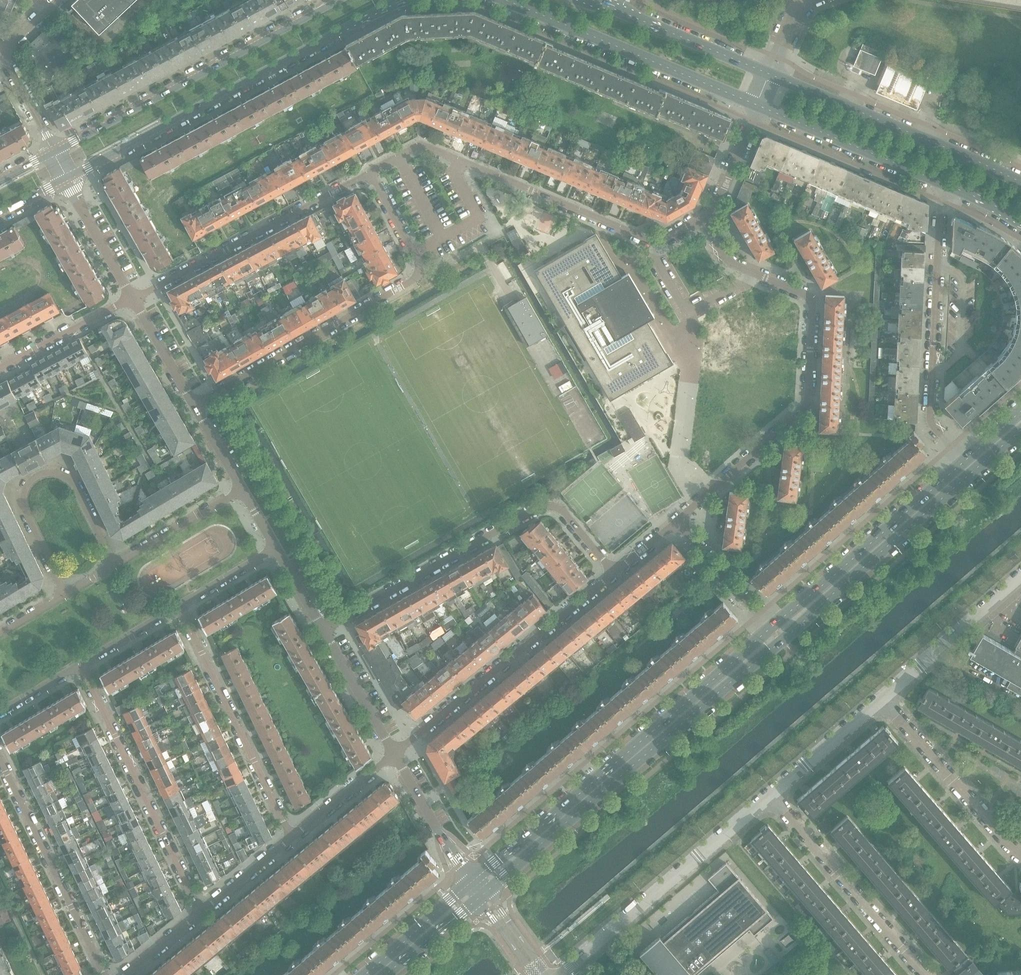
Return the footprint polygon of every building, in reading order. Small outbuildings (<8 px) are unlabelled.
[(4,14),(6,9),(10,11),(11,11),(16,0),(0,0),(0,12),(4,14)] [(135,0),(76,0),(72,4),(100,33),(135,0)] [(281,10),(276,0),(248,0),(242,3),(254,25),(255,25),(257,25),(259,24),(260,22),(274,14),(276,14),(279,13),(280,11),(281,10)] [(286,0),(276,0),(281,10),(289,6),(286,0)] [(254,25),(242,3),(216,17),(228,39),(229,39),(231,39),(233,38),(234,36),(239,33),(248,28),(250,29),(253,27),(254,25)] [(460,34),(460,12),(418,14),(419,36),(421,36),(421,37),(423,37),(423,35),(432,35),(432,37),(435,37),(435,35),(444,35),(445,36),(447,36),(447,35),(456,34),(456,36),(458,36),(458,34),(460,34)] [(479,27),(480,24),(478,23),(481,15),(475,12),(460,12),(460,34),(462,34),(462,36),(464,36),(464,34),(471,34),(476,36),(476,38),(477,39),(481,29),(479,27)] [(411,37),(411,36),(415,36),(415,37),(417,37),(417,36),(419,36),(418,14),(402,15),(374,30),(385,51),(387,50),(386,48),(394,44),(395,45),(397,45),(396,43),(400,41),(401,42),(403,41),(402,40),(406,38),(408,39),(411,37)] [(507,51),(516,29),(481,15),(478,23),(480,24),(479,27),(481,29),(477,39),(479,39),(480,38),(488,41),(488,43),(489,43),(490,42),(494,43),(493,45),(495,46),(496,44),(506,48),(506,50),(507,51)] [(228,39),(216,17),(203,24),(190,31),(202,53),(203,53),(205,53),(207,52),(208,50),(222,42),(224,43),(227,41),(228,39)] [(54,28),(49,27),(43,32),(42,32),(27,46),(27,54),(34,54),(37,69),(53,74),(68,60),(67,53),(66,53),(65,46),(70,45),(68,33),(66,32),(67,28),(56,24),(54,28)] [(374,55),(382,50),(384,52),(385,51),(374,30),(346,45),(347,48),(357,66),(358,65),(358,63),(367,59),(368,60),(370,60),(369,58),(372,56),(374,57),(375,57),(374,55)] [(202,53),(190,31),(164,45),(176,67),(178,67),(181,66),(182,64),(187,61),(196,56),(198,57),(201,55),(201,53),(202,53)] [(566,78),(575,56),(552,47),(553,44),(547,42),(538,64),(548,69),(548,70),(549,71),(550,70),(554,71),(553,73),(555,73),(556,72),(565,76),(565,78),(566,78)] [(924,69),(863,43),(860,49),(856,59),(853,66),(873,73),(879,58),(883,59),(897,65),(896,68),(913,75),(920,78),(924,69)] [(176,67),(164,45),(138,59),(150,81),(152,81),(155,80),(156,78),(170,70),(172,71),(174,69),(175,68),(176,67)] [(325,84),(358,67),(357,66),(347,48),(315,65),(325,84)] [(150,81),(138,59),(112,73),(124,95),(126,95),(129,94),(130,92),(144,84),(146,85),(148,83),(149,82),(150,81)] [(890,63),(877,93),(918,110),(931,80),(890,63)] [(96,75),(94,70),(91,65),(86,67),(92,77),(96,75)] [(297,99),(325,84),(315,65),(287,80),(297,99)] [(124,95),(112,73),(86,87),(97,109),(98,109),(100,109),(103,108),(103,106),(108,103),(118,98),(120,99),(122,97),(123,96),(124,95)] [(433,83),(435,78),(435,77),(428,74),(426,80),(433,83)] [(269,115),(297,99),(287,80),(258,95),(269,115)] [(418,92),(417,83),(410,83),(410,92),(418,92)] [(97,109),(86,87),(77,92),(75,88),(70,90),(72,94),(63,99),(55,84),(40,91),(44,99),(46,103),(56,122),(57,122),(60,127),(63,128),(72,123),(74,123),(76,122),(77,120),(91,112),(94,113),(96,111),(97,110),(97,109)] [(385,97),(382,91),(375,95),(378,100),(385,97)] [(0,95),(0,104),(10,99),(6,92),(0,95)] [(430,123),(438,104),(441,98),(429,92),(426,98),(418,98),(408,99),(396,105),(406,124),(418,118),(430,123)] [(455,103),(458,94),(452,92),(448,100),(455,103)] [(687,126),(696,104),(665,92),(656,114),(655,115),(658,117),(660,112),(669,116),(669,118),(670,119),(671,117),(675,119),(674,121),(675,121),(676,121),(677,120),(686,123),(685,125),(687,126)] [(241,130),(269,115),(258,95),(230,110),(241,130)] [(10,99),(0,104),(0,105),(4,111),(13,106),(10,99)] [(456,134),(464,114),(460,113),(461,110),(444,103),(443,105),(438,104),(430,123),(456,134)] [(406,124),(396,105),(391,108),(390,105),(374,114),(375,117),(371,119),(381,138),(406,124)] [(212,145),(241,130),(230,110),(202,125),(212,145)] [(525,116),(513,110),(511,115),(523,120),(525,116)] [(482,145),(490,125),(486,123),(487,121),(470,114),(469,117),(464,114),(456,134),(482,145)] [(536,125),(538,121),(526,115),(523,122),(527,124),(528,122),(536,125)] [(381,138),(371,119),(366,121),(365,119),(357,123),(349,128),(350,130),(346,132),(356,151),(381,138)] [(541,131),(544,124),(544,123),(538,121),(536,125),(537,126),(536,129),(541,131)] [(23,123),(0,135),(0,159),(0,160),(25,147),(27,147),(27,146),(28,145),(27,142),(31,139),(23,123)] [(184,160),(212,145),(202,125),(173,141),(184,160)] [(508,156),(516,136),(512,135),(513,132),(496,125),(495,127),(490,125),(482,145),(508,156)] [(356,151),(346,132),(341,135),(340,132),(324,141),(325,143),(321,146),(331,165),(356,151)] [(304,144),(299,135),(293,138),(298,147),(304,144)] [(534,167),(542,147),(538,146),(539,143),(522,136),(521,138),(516,136),(508,156),(534,167)] [(781,168),(790,146),(766,136),(763,137),(745,179),(761,186),(765,174),(762,173),(767,163),(781,168)] [(151,178),(184,160),(173,141),(157,149),(144,157),(143,156),(142,157),(142,158),(141,158),(141,160),(142,160),(141,161),(142,161),(151,178)] [(604,148),(591,143),(589,147),(602,152),(604,148)] [(331,165),(321,146),(317,148),(315,146),(299,154),(300,157),(296,159),(307,178),(331,165)] [(809,180),(818,158),(790,146),(781,168),(787,171),(786,173),(802,180),(803,178),(809,180)] [(560,177),(571,152),(559,147),(558,151),(548,147),(547,149),(542,147),(534,167),(560,177)] [(707,175),(715,158),(695,150),(688,167),(707,175)] [(587,189),(595,169),(589,167),(590,165),(582,161),(574,158),(573,160),(569,159),(571,152),(560,177),(587,189)] [(627,164),(629,160),(629,159),(622,156),(620,161),(627,164)] [(838,192),(847,170),(818,158),(809,180),(815,183),(814,185),(817,186),(814,193),(817,194),(815,198),(812,198),(812,200),(809,201),(808,204),(809,205),(810,206),(813,206),(820,209),(822,204),(820,203),(823,196),(825,197),(828,191),(830,192),(831,189),(838,192)] [(307,178),(296,159),(291,162),(290,159),(274,168),(275,170),(271,172),(281,191),(307,178)] [(639,210),(647,191),(642,190),(643,187),(638,185),(640,181),(643,182),(649,168),(643,166),(635,184),(626,180),(625,182),(621,180),(613,200),(639,210)] [(138,200),(125,177),(121,171),(119,167),(104,176),(107,181),(104,182),(104,184),(104,185),(105,186),(106,186),(120,211),(138,200)] [(694,205),(700,189),(701,190),(707,175),(688,167),(686,171),(684,170),(680,179),(685,180),(680,193),(674,196),(678,204),(675,206),(680,213),(694,205)] [(231,177),(239,173),(237,168),(224,175),(227,180),(229,183),(234,181),(231,177)] [(613,200),(621,180),(616,179),(619,172),(611,168),(609,173),(600,169),(599,171),(595,169),(587,189),(613,200)] [(866,204),(876,182),(847,170),(838,192),(843,195),(842,197),(858,204),(859,201),(866,204)] [(281,191),(271,172),(267,175),(265,172),(249,181),(250,184),(246,186),(257,205),(281,191)] [(215,186),(227,180),(224,175),(213,181),(215,186)] [(202,193),(215,186),(213,181),(200,189),(202,193)] [(756,186),(744,181),(741,186),(752,191),(754,192),(756,187),(756,186)] [(894,216),(904,194),(876,182),(866,204),(872,207),(871,209),(887,216),(888,214),(894,216)] [(257,205),(246,186),(242,188),(240,186),(233,190),(230,185),(217,191),(220,197),(232,218),(257,205)] [(750,196),(752,191),(741,186),(739,191),(750,196)] [(770,193),(756,187),(754,192),(768,198),(770,193)] [(201,194),(199,189),(192,193),(194,197),(201,194)] [(675,206),(678,204),(674,196),(665,201),(659,199),(661,195),(652,191),(651,193),(647,191),(639,210),(654,217),(654,216),(667,221),(680,213),(675,206)] [(748,201),(750,196),(739,191),(737,197),(748,201)] [(369,220),(362,207),(355,193),(346,198),(345,196),(338,200),(339,201),(333,204),(337,212),(328,217),(332,224),(340,220),(341,218),(346,226),(348,225),(351,230),(369,220)] [(780,202),(782,196),(773,193),(771,199),(780,202)] [(926,228),(927,203),(904,194),(894,216),(908,222),(907,225),(915,228),(926,228)] [(232,218),(220,197),(216,199),(199,208),(201,210),(197,212),(207,231),(232,218)] [(747,204),(748,201),(737,197),(734,204),(737,209),(738,209),(747,204)] [(155,228),(145,211),(138,200),(120,211),(136,239),(155,228)] [(73,235),(64,219),(59,210),(58,208),(57,207),(54,208),(51,204),(35,213),(47,234),(54,246),(73,235)] [(760,227),(754,217),(747,204),(738,209),(737,209),(731,213),(732,215),(731,216),(734,221),(735,220),(740,229),(739,230),(742,235),(743,234),(744,237),(760,227)] [(845,214),(848,207),(845,206),(842,212),(841,212),(838,219),(843,221),(846,214),(845,214)] [(207,231),(197,212),(192,215),(191,212),(182,217),(193,238),(207,231)] [(324,229),(324,228),(326,227),(322,218),(319,219),(315,212),(296,222),(306,241),(311,238),(312,240),(321,235),(321,237),(325,234),(326,233),(324,229)] [(1018,250),(1011,243),(1002,237),(993,232),(967,219),(966,222),(959,218),(954,216),(954,214),(953,214),(952,216),(950,221),(952,222),(951,249),(953,250),(951,253),(951,256),(959,260),(958,260),(975,269),(980,272),(986,275),(990,280),(993,283),(996,288),(999,294),(1001,299),(1002,306),(1003,312),(1003,318),(1002,324),(1000,330),(997,336),(994,341),(990,346),(986,350),(952,380),(952,381),(944,388),(944,399),(946,402),(944,404),(958,420),(957,421),(960,424),(961,423),(962,424),(962,423),(970,416),(971,414),(973,416),(1014,381),(1020,373),(1020,253),(1018,250)] [(868,241),(874,226),(877,219),(874,217),(871,224),(872,225),(871,227),(868,226),(863,239),(868,241)] [(383,245),(377,234),(369,220),(351,230),(353,234),(351,236),(359,252),(355,255),(358,260),(364,256),(383,245)] [(306,241),(296,222),(271,236),(281,254),(285,252),(286,254),(303,245),(302,243),(306,241)] [(18,231),(15,226),(13,227),(12,227),(11,227),(11,228),(0,234),(0,259),(26,245),(26,244),(25,244),(18,231)] [(862,238),(866,229),(858,226),(854,235),(862,238)] [(774,251),(771,245),(760,227),(744,237),(746,239),(745,240),(748,245),(749,244),(754,253),(753,254),(756,259),(757,258),(758,260),(774,251)] [(173,260),(161,238),(155,228),(136,239),(149,262),(149,263),(150,264),(151,264),(152,266),(155,264),(157,269),(173,260)] [(529,252),(515,228),(506,233),(520,257),(529,252)] [(824,254),(813,236),(810,230),(794,240),(808,264),(824,254)] [(906,238),(909,232),(906,231),(903,238),(901,242),(911,242),(911,239),(906,238)] [(654,317),(628,273),(624,275),(621,277),(596,233),(585,239),(586,240),(534,271),(566,325),(564,326),(584,361),(586,359),(610,400),(672,363),(651,327),(648,329),(644,323),(650,319),(654,317)] [(89,263),(79,246),(73,235),(54,246),(70,274),(89,263)] [(281,254),(271,236),(245,249),(255,268),(259,266),(260,268),(278,259),(277,257),(281,254)] [(338,254),(331,241),(329,242),(329,241),(325,243),(326,244),(325,244),(329,252),(332,257),(338,254)] [(397,273),(390,258),(383,245),(364,256),(366,259),(364,261),(365,262),(362,263),(364,266),(361,268),(364,273),(367,271),(370,277),(372,276),(377,284),(381,281),(382,283),(389,279),(388,278),(397,273)] [(342,265),(339,259),(349,254),(349,253),(353,250),(353,249),(354,248),(353,246),(347,249),(338,254),(332,257),(333,258),(332,258),(339,270),(342,268),(341,266),(342,265)] [(250,271),(255,268),(245,249),(220,263),(230,282),(234,279),(235,281),(252,273),(250,271)] [(922,280),(923,266),(923,251),(902,250),(901,254),(900,270),(894,269),(894,279),(900,279),(922,280)] [(320,265),(332,258),(333,258),(332,257),(329,252),(317,259),(320,265)] [(838,278),(837,276),(824,254),(808,264),(822,287),(838,278)] [(322,271),(330,265),(328,261),(319,266),(322,271)] [(103,287),(95,274),(89,263),(70,274),(80,291),(88,306),(104,297),(102,292),(105,290),(104,289),(104,288),(103,287)] [(226,284),(230,282),(220,263),(194,277),(204,296),(209,293),(210,295),(227,286),(226,284)] [(204,296),(194,277),(168,291),(173,300),(171,301),(175,308),(177,307),(179,311),(186,308),(187,309),(194,306),(193,304),(202,299),(201,298),(204,296)] [(350,279),(345,282),(355,300),(371,290),(369,286),(361,291),(354,278),(351,280),(350,279)] [(355,300),(345,282),(343,279),(336,284),(335,284),(336,286),(331,289),(342,307),(355,300)] [(921,308),(922,290),(922,280),(900,279),(900,284),(899,283),(898,302),(899,302),(899,307),(921,308)] [(294,281),(283,287),(287,294),(294,290),(293,289),(297,286),(294,281)] [(267,290),(270,294),(282,286),(279,283),(267,290)] [(342,307),(331,289),(327,291),(326,289),(310,298),(311,300),(306,303),(317,322),(342,307)] [(254,297),(253,295),(251,291),(246,293),(250,299),(254,297)] [(262,297),(259,292),(253,295),(254,297),(256,300),(261,298),(262,297)] [(59,311),(54,302),(49,293),(27,305),(36,323),(59,311)] [(837,432),(844,296),(825,295),(819,431),(837,432)] [(508,307),(530,344),(547,334),(526,297),(508,307)] [(251,303),(248,298),(240,302),(243,308),(251,303)] [(317,322),(306,303),(302,305),(301,303),(285,313),(286,314),(282,317),(292,336),(317,322)] [(36,323),(27,305),(4,317),(14,335),(36,323)] [(292,336),(282,317),(277,320),(273,312),(271,313),(267,306),(261,309),(262,312),(265,318),(268,322),(260,327),(261,329),(257,332),(267,350),(292,336)] [(919,336),(920,322),(921,308),(899,307),(899,311),(898,311),(897,329),(898,330),(898,335),(919,336)] [(204,314),(201,308),(196,310),(201,319),(205,317),(203,314),(204,314)] [(239,321),(234,313),(231,316),(227,318),(231,325),(239,321)] [(228,348),(227,346),(226,346),(224,342),(222,344),(218,337),(211,340),(208,334),(202,324),(203,324),(199,317),(189,322),(185,315),(179,318),(193,343),(203,360),(205,359),(208,364),(206,365),(210,371),(212,370),(217,379),(243,365),(232,346),(228,348)] [(4,317),(0,319),(0,342),(14,335),(4,317)] [(111,338),(129,328),(127,324),(126,323),(124,321),(121,320),(119,319),(116,319),(113,320),(102,326),(108,335),(109,334),(111,338)] [(136,340),(129,328),(111,338),(116,345),(114,346),(117,351),(136,340)] [(267,350),(257,332),(252,334),(251,332),(235,341),(236,343),(232,346),(243,365),(267,350)] [(918,364),(919,350),(919,336),(898,335),(897,339),(896,349),(878,348),(878,354),(896,355),(896,358),(897,358),(896,363),(918,364)] [(89,355),(79,338),(70,343),(79,360),(89,355)] [(143,351),(136,340),(117,351),(119,355),(121,354),(125,361),(143,351)] [(79,360),(70,343),(62,348),(72,366),(77,364),(76,362),(79,360)] [(72,366),(62,348),(54,352),(63,369),(66,367),(67,369),(72,366)] [(149,363),(143,351),(125,361),(129,368),(127,369),(130,374),(149,363)] [(63,369),(54,352),(46,356),(56,375),(61,372),(60,370),(63,369)] [(56,375),(46,356),(38,360),(47,377),(51,375),(52,377),(56,375)] [(47,377),(38,360),(30,365),(32,368),(40,384),(44,381),(43,379),(47,377)] [(567,372),(561,361),(557,363),(563,374),(567,372)] [(156,375),(149,363),(130,374),(133,379),(135,378),(139,385),(156,375)] [(917,392),(917,378),(918,364),(896,363),(896,367),(895,366),(894,386),(895,386),(895,391),(917,392)] [(40,384),(32,368),(25,372),(34,389),(37,387),(38,389),(42,387),(40,384)] [(34,389),(25,372),(17,376),(26,395),(30,393),(30,391),(34,389)] [(162,386),(156,375),(139,385),(143,391),(141,393),(143,397),(162,386)] [(26,395),(17,376),(8,381),(17,399),(18,398),(17,398),(21,396),(21,397),(26,395)] [(572,386),(569,380),(566,383),(563,379),(558,382),(560,385),(558,387),(561,392),(572,386)] [(17,399),(8,381),(8,380),(6,381),(4,381),(0,384),(0,408),(6,405),(14,401),(17,399)] [(151,407),(169,397),(162,386),(143,397),(146,402),(148,401),(151,407)] [(915,421),(916,406),(917,392),(895,391),(895,395),(894,394),(893,414),(894,414),(894,419),(915,421)] [(175,409),(173,404),(169,397),(151,407),(156,415),(154,416),(157,419),(175,409)] [(182,420),(175,409),(157,419),(159,424),(161,423),(163,427),(165,431),(170,427),(182,420)] [(645,435),(630,409),(619,415),(635,442),(645,435)] [(30,414),(25,416),(27,420),(31,417),(36,415),(34,412),(30,414)] [(36,415),(31,417),(35,425),(39,422),(36,415)] [(31,417),(27,420),(28,421),(30,427),(35,425),(31,417)] [(169,442),(188,431),(182,420),(170,427),(165,431),(167,435),(165,436),(169,442)] [(67,451),(73,433),(64,430),(65,428),(60,426),(50,431),(60,451),(62,449),(67,451)] [(60,451),(50,431),(45,434),(46,436),(37,441),(46,458),(60,451)] [(172,454),(194,441),(188,431),(169,442),(172,448),(174,447),(175,450),(171,452),(172,454)] [(927,454),(920,446),(924,443),(913,431),(908,435),(911,438),(900,448),(915,465),(927,454)] [(95,446),(91,437),(82,434),(81,436),(73,433),(67,451),(73,453),(74,455),(95,446)] [(36,439),(33,441),(25,445),(17,450),(13,451),(15,454),(23,471),(23,472),(25,471),(27,470),(36,465),(43,461),(44,461),(44,460),(46,459),(46,458),(37,441),(36,439)] [(621,443),(610,450),(611,452),(614,457),(625,451),(622,445),(621,443)] [(799,473),(803,446),(784,444),(781,472),(799,473)] [(98,459),(95,452),(97,451),(95,446),(74,455),(80,467),(98,459)] [(915,465),(900,448),(875,469),(890,486),(915,465)] [(23,471),(15,454),(4,459),(4,457),(0,459),(0,462),(8,478),(23,471)] [(147,461),(142,454),(136,457),(140,465),(147,461)] [(107,470),(104,464),(102,466),(98,459),(80,467),(86,480),(107,470)] [(150,468),(147,461),(140,465),(137,467),(141,473),(150,468)] [(0,462),(0,483),(4,485),(6,480),(8,478),(0,462)] [(217,481),(207,464),(199,469),(198,467),(193,469),(205,489),(217,481)] [(205,489),(193,469),(189,472),(190,475),(183,478),(193,496),(205,489)] [(890,486),(875,469),(851,491),(865,507),(890,486)] [(110,483),(107,476),(109,475),(107,470),(86,480),(92,492),(110,483)] [(796,501),(799,480),(799,473),(781,472),(777,498),(796,501)] [(193,496),(183,478),(176,482),(175,480),(170,483),(182,503),(193,496)] [(118,494),(116,489),(114,490),(110,483),(92,492),(98,504),(118,494)] [(182,503),(170,483),(166,486),(167,488),(159,492),(170,510),(182,503)] [(865,507),(851,491),(826,512),(841,529),(865,507)] [(170,510),(159,492),(152,496),(151,494),(148,496),(159,516),(170,510)] [(745,521),(748,494),(729,492),(726,519),(745,521)] [(4,493),(0,495),(0,510),(9,506),(4,493)] [(119,509),(117,505),(119,503),(117,500),(121,498),(118,494),(98,504),(104,517),(116,511),(119,509)] [(159,516),(148,496),(143,499),(144,501),(142,503),(143,505),(138,508),(147,523),(159,516)] [(9,506),(0,510),(0,525),(15,518),(9,506)] [(123,537),(147,523),(138,508),(136,509),(138,513),(134,516),(135,517),(132,519),(132,517),(126,521),(121,537),(123,537)] [(121,537),(126,521),(120,519),(116,511),(104,517),(112,534),(121,537)] [(841,529),(826,512),(801,534),(816,551),(841,529)] [(15,518),(0,525),(0,533),(3,538),(21,530),(15,518)] [(741,549),(745,521),(726,519),(722,546),(734,548),(741,549)] [(530,546),(549,531),(540,521),(536,524),(534,522),(520,533),(530,546)] [(27,542),(21,530),(3,538),(6,546),(4,547),(7,551),(27,542)] [(568,554),(560,544),(549,531),(530,546),(533,550),(535,548),(541,555),(539,557),(540,559),(542,557),(548,564),(546,566),(550,569),(568,554)] [(816,551),(801,534),(777,555),(791,572),(816,551)] [(33,554),(27,542),(7,551),(9,556),(11,555),(13,558),(15,557),(18,562),(20,560),(33,554)] [(521,576),(503,543),(497,547),(507,565),(517,581),(522,577),(522,576),(521,576)] [(680,563),(678,561),(682,558),(684,559),(685,558),(672,543),(671,543),(648,562),(661,578),(662,576),(661,575),(665,572),(666,574),(680,563)] [(507,565),(497,547),(496,545),(483,552),(493,570),(498,567),(499,570),(507,565)] [(490,575),(489,572),(493,570),(483,552),(457,567),(468,584),(472,582),(474,584),(490,575)] [(43,576),(33,554),(20,560),(27,574),(43,578),(43,576)] [(587,578),(580,569),(568,554),(550,569),(553,573),(555,572),(560,578),(558,580),(560,582),(561,580),(567,587),(565,589),(569,593),(587,578)] [(791,572),(777,555),(756,573),(754,575),(750,579),(756,586),(757,584),(766,594),(791,572)] [(656,583),(655,580),(659,577),(660,578),(661,578),(648,562),(625,581),(638,597),(640,595),(638,594),(641,591),(643,594),(647,591),(648,593),(655,587),(654,585),(656,583)] [(465,590),(463,587),(468,584),(457,567),(432,581),(443,599),(444,602),(445,603),(448,604),(450,605),(455,602),(458,608),(459,608),(464,616),(468,614),(466,610),(457,594),(465,590)] [(522,576),(522,577),(548,609),(553,605),(526,572),(522,576)] [(40,587),(43,578),(27,574),(26,578),(20,582),(18,578),(16,580),(26,596),(40,587)] [(277,592),(268,575),(251,585),(261,602),(277,592)] [(26,596),(16,580),(13,581),(12,579),(8,581),(7,579),(2,582),(14,603),(26,596)] [(512,584),(508,579),(503,582),(506,588),(512,584)] [(440,604),(438,601),(443,599),(432,581),(407,595),(423,621),(423,623),(435,615),(433,612),(431,609),(440,604)] [(633,599),(636,596),(637,597),(638,597),(625,581),(602,600),(615,616),(616,615),(615,613),(619,610),(620,612),(634,601),(633,599)] [(2,582),(0,583),(0,605),(2,609),(14,603),(2,582)] [(495,592),(489,582),(485,585),(488,590),(492,596),(495,594),(494,592),(495,592)] [(517,591),(512,584),(509,587),(514,593),(517,591)] [(261,602),(251,585),(235,595),(245,611),(261,602)] [(245,611),(235,595),(218,604),(228,621),(245,611)] [(423,621),(407,595),(382,610),(392,628),(397,625),(401,634),(423,621)] [(546,610),(534,595),(530,599),(529,597),(515,608),(516,610),(512,613),(524,629),(546,610)] [(660,601),(656,596),(652,599),(656,604),(660,601)] [(610,621),(609,618),(613,615),(614,616),(615,616),(602,600),(579,619),(592,635),(593,634),(592,632),(595,629),(597,632),(610,621)] [(496,607),(490,601),(487,604),(492,610),(496,607)] [(737,619),(723,602),(692,628),(707,645),(737,619)] [(228,621),(218,604),(198,616),(207,634),(228,621)] [(480,617),(489,609),(485,604),(475,612),(480,617)] [(468,615),(475,610),(473,606),(466,610),(468,614),(468,615)] [(442,616),(438,609),(433,612),(435,615),(438,619),(442,616)] [(395,633),(392,628),(382,610),(358,623),(357,628),(360,634),(364,641),(365,640),(369,648),(376,643),(375,641),(377,640),(389,633),(391,636),(395,633)] [(305,640),(294,621),(289,613),(272,622),(285,645),(292,641),(293,643),(295,642),(297,645),(305,640)] [(524,629),(512,613),(507,617),(506,616),(500,621),(497,617),(486,626),(490,631),(503,646),(524,629)] [(469,616),(464,620),(468,625),(473,621),(469,616)] [(588,639),(586,637),(590,634),(591,635),(592,635),(579,619),(556,638),(569,654),(570,653),(569,651),(572,649),(574,651),(588,639)] [(503,646),(490,631),(486,635),(484,633),(484,634),(478,626),(472,631),(471,629),(466,632),(474,642),(471,644),(473,646),(469,649),(481,664),(503,646)] [(433,640),(445,632),(443,628),(431,637),(433,640)] [(707,645),(692,628),(668,649),(682,666),(707,645)] [(445,641),(455,633),(452,629),(442,637),(445,641)] [(185,647),(176,630),(165,636),(175,653),(185,647)] [(1015,647),(1016,647),(1014,652),(1013,652),(1001,645),(983,634),(982,633),(969,655),(1010,679),(1006,687),(1020,695),(1020,636),(1015,647)] [(396,676),(402,673),(392,655),(384,641),(379,644),(377,640),(375,641),(376,643),(369,648),(365,640),(364,641),(360,634),(355,637),(397,710),(405,705),(403,702),(405,701),(400,693),(394,682),(396,676)] [(175,653),(165,636),(137,653),(147,670),(175,653)] [(421,649),(432,642),(429,636),(418,644),(421,649)] [(564,659),(563,656),(566,653),(568,654),(569,654),(556,638),(532,657),(545,673),(547,672),(546,670),(549,668),(550,670),(564,659)] [(321,668),(311,650),(305,640),(297,645),(295,642),(293,643),(292,641),(285,645),(304,677),(321,668)] [(608,654),(617,647),(614,643),(605,650),(608,654)] [(409,657),(421,649),(418,644),(410,650),(406,645),(403,647),(407,651),(406,652),(409,657)] [(247,669),(237,647),(221,654),(232,677),(247,669)] [(481,664),(469,649),(464,653),(463,651),(461,653),(457,648),(453,651),(455,654),(457,656),(450,662),(451,663),(447,666),(460,681),(481,664)] [(682,666),(668,649),(643,670),(657,687),(682,666)] [(420,660),(419,658),(421,657),(417,652),(415,653),(416,654),(407,660),(412,666),(420,660)] [(603,652),(595,659),(598,662),(606,656),(603,652)] [(147,670),(137,653),(109,669),(119,686),(147,670)] [(538,680),(541,678),(539,676),(543,672),(545,674),(545,673),(532,657),(509,676),(522,692),(523,691),(522,690),(525,687),(527,689),(534,683),(544,694),(547,691),(543,685),(538,680)] [(436,670),(429,661),(427,664),(433,672),(436,670)] [(460,681),(447,666),(443,670),(442,669),(428,679),(429,681),(425,684),(438,699),(460,681)] [(340,701),(321,668),(304,677),(323,711),(340,701)] [(119,686),(109,669),(100,675),(109,692),(119,686)] [(179,687),(195,679),(191,669),(174,677),(178,683),(173,686),(174,689),(179,687)] [(258,691),(247,669),(232,677),(243,698),(258,691)] [(657,687),(643,670),(618,691),(633,708),(657,687)] [(522,692),(509,676),(486,695),(499,711),(500,710),(499,709),(503,706),(504,708),(517,697),(516,695),(520,692),(521,693),(522,692)] [(184,696),(200,688),(195,679),(179,687),(182,693),(177,695),(179,698),(184,696)] [(438,699),(425,684),(420,688),(419,687),(413,692),(409,686),(400,693),(405,701),(403,702),(405,705),(415,718),(438,699)] [(86,706),(78,688),(67,695),(77,712),(86,706)] [(179,710),(188,705),(204,697),(200,688),(184,696),(187,702),(177,707),(179,710)] [(956,704),(948,699),(937,693),(938,693),(929,688),(922,699),(918,706),(919,706),(932,714),(946,722),(956,704)] [(268,712),(258,691),(243,698),(253,720),(268,712)] [(608,730),(633,708),(618,691),(593,712),(608,730)] [(77,712),(67,695),(39,711),(49,728),(77,712)] [(495,716),(493,714),(497,711),(498,712),(499,711),(486,695),(463,714),(476,730),(477,729),(476,728),(479,725),(481,728),(484,725),(486,727),(492,721),(491,719),(495,716)] [(187,716),(192,714),(208,706),(204,697),(188,705),(191,711),(186,713),(187,716)] [(359,734),(340,701),(323,711),(339,738),(346,734),(347,737),(349,736),(351,739),(359,734)] [(128,710),(124,703),(116,707),(119,714),(123,713),(128,710)] [(148,713),(147,710),(144,703),(140,705),(139,705),(128,710),(123,713),(128,722),(144,715),(148,713)] [(984,719),(976,715),(975,715),(965,709),(956,704),(946,722),(973,737),(984,719)] [(197,723),(213,715),(208,706),(192,714),(196,720),(186,725),(187,727),(197,723)] [(49,728),(39,711),(11,728),(21,745),(49,728)] [(279,734),(268,712),(253,720),(264,742),(279,734)] [(608,730),(593,712),(568,734),(583,751),(608,730)] [(456,748),(472,735),(470,733),(474,730),(475,731),(476,730),(463,714),(431,740),(431,741),(431,742),(438,750),(441,747),(442,748),(445,746),(456,748)] [(147,721),(144,715),(128,722),(132,732),(149,725),(148,724),(153,722),(152,719),(147,721)] [(201,732),(217,724),(213,715),(197,723),(199,728),(194,731),(196,734),(201,732)] [(1002,754),(1012,736),(1003,731),(993,725),(984,719),(973,737),(1002,754)] [(205,741),(222,733),(217,724),(201,732),(204,738),(199,740),(200,743),(205,741)] [(152,731),(149,725),(132,732),(137,741),(153,734),(158,732),(156,729),(152,731)] [(97,738),(92,727),(76,735),(81,746),(97,738)] [(887,751),(896,743),(897,743),(883,727),(877,732),(865,743),(879,759),(887,752),(887,751)] [(21,745),(11,728),(2,733),(10,751),(21,745)] [(509,736),(513,731),(509,728),(505,734),(509,736)] [(226,743),(226,742),(222,733),(205,741),(209,747),(204,750),(205,753),(210,750),(226,743)] [(158,743),(162,741),(161,738),(156,740),(153,734),(137,741),(141,751),(158,743)] [(290,757),(279,734),(264,742),(274,764),(290,757)] [(371,755),(364,743),(359,734),(351,739),(349,736),(347,737),(346,734),(339,738),(356,768),(370,757),(371,755)] [(583,751),(568,734),(543,755),(558,772),(583,751)] [(1020,741),(1012,736),(1002,754),(1020,765),(1020,741)] [(102,748),(97,738),(81,746),(86,756),(102,748)] [(64,748),(61,742),(56,745),(58,751),(64,748)] [(461,771),(455,760),(454,758),(456,748),(445,746),(442,748),(441,747),(438,750),(431,742),(429,744),(428,749),(430,752),(429,753),(445,781),(461,771)] [(162,753),(171,748),(169,745),(161,750),(158,743),(141,751),(146,760),(162,753)] [(231,752),(230,751),(226,743),(210,750),(213,756),(213,757),(208,759),(209,762),(215,760),(231,752)] [(862,772),(871,765),(879,759),(865,743),(841,764),(855,779),(862,773),(862,772)] [(107,759),(102,748),(86,756),(91,767),(107,759)] [(214,770),(219,768),(235,760),(231,752),(215,760),(217,765),(212,767),(214,770)] [(167,762),(175,758),(174,755),(165,759),(162,753),(146,760),(150,769),(167,762)] [(558,772),(543,755),(518,776),(533,794),(558,772)] [(69,765),(78,761),(76,757),(67,762),(69,765)] [(300,778),(290,757),(274,764),(285,785),(300,778)] [(112,768),(107,759),(91,767),(95,776),(112,768)] [(223,778),(239,769),(235,760),(219,768),(222,775),(217,777),(218,780),(223,778)] [(40,773),(45,771),(40,761),(36,764),(35,763),(24,769),(28,779),(40,773)] [(171,771),(176,769),(175,766),(170,769),(167,762),(150,769),(155,779),(171,771)] [(838,793),(846,786),(847,786),(855,779),(841,764),(817,784),(830,800),(838,794),(838,793)] [(82,771),(80,767),(71,771),(74,775),(82,771)] [(116,777),(112,768),(95,776),(100,785),(116,777)] [(917,783),(913,779),(905,769),(904,768),(889,782),(895,789),(895,790),(896,790),(904,798),(903,799),(910,807),(926,793),(917,783)] [(226,787),(244,779),(239,769),(223,778),(226,784),(221,786),(223,789),(226,787)] [(48,781),(50,781),(54,778),(52,775),(48,777),(45,771),(40,773),(28,779),(33,788),(45,783),(48,781)] [(73,780),(69,771),(63,774),(67,783),(73,780)] [(176,781),(180,778),(179,776),(175,778),(171,771),(155,779),(160,788),(176,781)] [(449,788),(457,783),(465,778),(461,771),(445,781),(449,788)] [(84,781),(81,776),(75,779),(78,785),(84,781)] [(533,794),(518,776),(493,798),(508,815),(533,794)] [(121,787),(117,778),(116,777),(100,785),(105,795),(121,787)] [(311,800),(300,778),(285,785),(295,808),(311,800)] [(248,788),(244,779),(226,787),(231,797),(248,788)] [(49,793),(54,790),(50,781),(48,781),(45,783),(33,788),(38,798),(49,793)] [(179,787),(176,781),(160,788),(164,798),(180,790),(184,788),(183,785),(179,787)] [(400,798),(393,790),(394,789),(389,782),(387,784),(386,781),(374,791),(381,800),(379,802),(386,810),(400,798)] [(87,792),(83,783),(78,785),(83,795),(87,792)] [(461,789),(457,783),(449,788),(452,794),(461,789)] [(830,800),(817,784),(799,800),(798,800),(799,801),(812,816),(813,815),(812,815),(822,807),(830,800)] [(126,796),(121,787),(105,795),(109,804),(126,796)] [(253,797),(248,788),(231,797),(235,805),(253,797)] [(42,808),(59,800),(54,790),(49,793),(38,798),(42,808)] [(83,800),(78,790),(72,793),(77,803),(77,802),(83,800)] [(185,799),(180,790),(164,798),(169,807),(185,799)] [(362,829),(385,811),(386,810),(379,802),(381,800),(374,791),(348,812),(362,829)] [(87,792),(83,795),(82,795),(86,805),(87,804),(93,802),(93,801),(89,792),(87,792)] [(947,817),(934,803),(926,793),(910,807),(917,814),(925,822),(924,823),(931,830),(947,817)] [(130,806),(126,796),(109,804),(114,814),(130,806)] [(257,807),(253,798),(253,797),(235,805),(240,815),(241,815),(257,807)] [(508,815),(493,798),(467,820),(482,837),(508,815)] [(189,808),(185,799),(169,807),(173,816),(189,808)] [(59,810),(63,809),(59,800),(42,808),(47,817),(59,810)] [(212,810),(207,800),(202,803),(206,812),(208,811),(212,810)] [(97,811),(93,802),(87,804),(92,813),(97,811)] [(218,814),(228,810),(227,807),(221,810),(218,803),(214,805),(218,814)] [(135,816),(130,806),(114,814),(119,824),(135,816)] [(262,817),(257,807),(241,815),(246,824),(262,817)] [(194,818),(189,808),(173,816),(178,825),(194,818)] [(62,816),(59,810),(47,817),(51,826),(63,820),(61,817),(62,816)] [(102,820),(98,810),(97,811),(92,813),(91,813),(96,824),(102,821),(102,820)] [(338,849),(362,829),(348,812),(324,832),(338,849)] [(14,827),(7,813),(0,817),(0,837),(3,842),(18,835),(14,827)] [(140,825),(139,824),(135,816),(119,824),(123,833),(140,825)] [(266,826),(262,817),(246,824),(250,833),(266,826)] [(862,835),(857,829),(853,824),(853,823),(849,819),(848,819),(848,818),(848,817),(832,831),(852,854),(867,840),(863,835),(862,835)] [(968,841),(955,827),(947,817),(931,830),(938,838),(946,847),(945,847),(952,855),(968,841)] [(198,827),(194,818),(178,825),(182,835),(198,827)] [(71,829),(66,819),(63,820),(51,826),(56,836),(71,829)] [(221,829),(216,819),(212,821),(216,831),(221,829)] [(832,826),(826,819),(819,824),(826,832),(832,826)] [(144,834),(140,825),(123,833),(128,842),(144,834)] [(271,838),(271,836),(266,826),(250,833),(249,834),(252,841),(247,844),(249,848),(251,847),(255,852),(266,842),(265,841),(271,838)] [(789,851),(780,841),(773,832),(768,827),(768,826),(752,840),(762,851),(758,854),(759,855),(763,852),(773,864),(789,851)] [(203,837),(198,827),(182,835),(187,844),(203,837)] [(81,835),(79,832),(73,834),(71,829),(56,836),(60,845),(76,838),(81,835)] [(225,839),(221,829),(216,831),(218,835),(221,841),(222,840),(225,839)] [(113,838),(109,831),(102,834),(106,842),(112,839),(113,838)] [(313,870),(338,849),(324,832),(299,853),(313,870)] [(149,844),(144,834),(128,842),(132,852),(149,844)] [(29,857),(24,849),(18,835),(3,842),(8,853),(5,854),(6,856),(9,854),(13,864),(29,857)] [(106,847),(101,837),(97,839),(102,849),(106,847)] [(207,846),(203,837),(187,844),(191,853),(207,846)] [(80,847),(76,838),(60,845),(65,854),(80,847)] [(117,848),(112,839),(106,842),(105,842),(110,851),(117,848)] [(882,858),(877,852),(872,846),(867,840),(852,854),(871,877),(887,863),(882,857),(882,858)] [(243,848),(239,841),(233,844),(236,851),(236,852),(243,848)] [(973,879),(988,865),(968,841),(952,855),(958,862),(959,862),(966,871),(973,879)] [(153,853),(149,844),(132,852),(135,858),(132,860),(133,863),(137,861),(153,853)] [(212,856),(207,846),(191,853),(196,863),(212,856)] [(84,856),(80,847),(65,854),(69,864),(84,856)] [(118,848),(117,848),(110,851),(113,856),(120,853),(118,848)] [(248,858),(243,848),(236,852),(242,863),(248,858)] [(438,874),(432,866),(436,862),(425,850),(420,854),(423,857),(409,869),(423,886),(438,874)] [(810,875),(798,861),(789,851),(773,864),(794,889),(810,875)] [(158,863),(153,853),(137,861),(141,871),(158,863)] [(289,890),(313,870),(299,853),(275,873),(289,890)] [(89,865),(84,856),(69,864),(74,873),(89,865)] [(217,865),(212,856),(196,863),(201,873),(217,865)] [(39,880),(35,871),(29,857),(13,864),(18,875),(15,876),(16,878),(19,876),(24,886),(39,880)] [(119,857),(114,860),(120,870),(123,868),(125,868),(120,857),(119,857)] [(162,872),(158,863),(141,871),(146,880),(162,872)] [(726,863),(708,878),(718,890),(693,911),(694,913),(689,917),(688,916),(661,939),(659,937),(640,953),(658,974),(696,974),(719,955),(749,930),(754,935),(773,918),(726,863)] [(901,880),(896,875),(892,869),(887,863),(871,877),(891,900),(907,886),(902,880),(901,880)] [(98,874),(96,869),(92,871),(89,865),(74,873),(79,883),(94,876),(98,874)] [(220,876),(225,874),(223,870),(220,871),(217,865),(201,873),(206,884),(207,883),(208,884),(211,882),(212,881),(212,882),(215,880),(215,879),(220,877),(220,876)] [(994,903),(997,901),(1009,890),(1010,889),(1009,889),(1001,879),(988,865),(973,879),(979,887),(980,886),(980,887),(987,895),(994,903)] [(128,878),(123,868),(120,870),(124,880),(128,878)] [(399,907),(423,886),(409,869),(384,890),(399,907)] [(167,881),(162,872),(146,880),(150,889),(167,881)] [(264,910),(289,890),(275,873),(250,893),(264,910)] [(124,885),(122,881),(119,875),(114,878),(118,887),(124,885)] [(831,900),(818,886),(810,875),(794,889),(801,897),(815,913),(831,900)] [(98,885),(94,876),(79,883),(83,892),(98,885)] [(50,901),(46,893),(39,880),(24,886),(29,897),(26,898),(27,900),(30,898),(35,908),(50,901)] [(135,886),(132,881),(126,883),(129,889),(135,886)] [(171,891),(167,881),(150,889),(155,899),(171,891)] [(104,893),(99,884),(98,885),(83,892),(87,901),(104,893)] [(921,903),(916,897),(911,892),(907,886),(891,900),(910,922),(926,909),(921,903)] [(374,928),(399,907),(384,890),(360,910),(374,928)] [(1009,911),(1015,897),(1009,890),(997,901),(1003,907),(1005,905),(1009,911)] [(176,901),(171,891),(155,899),(158,905),(155,907),(157,910),(176,901)] [(108,903),(104,893),(87,901),(92,911),(108,903)] [(240,930),(264,910),(250,893),(225,913),(240,930)] [(131,901),(128,894),(122,897),(125,904),(131,901)] [(142,906),(138,896),(133,898),(138,908),(142,906)] [(1015,897),(1009,911),(1016,910),(1016,912),(1018,912),(1020,912),(1020,897),(1015,897)] [(851,924),(839,910),(831,900),(815,913),(836,937),(851,924)] [(60,923),(56,915),(50,901),(35,908),(40,918),(37,920),(37,921),(40,920),(45,930),(60,923)] [(181,911),(176,901),(157,910),(161,920),(167,917),(167,918),(172,916),(176,913),(177,914),(180,913),(180,912),(181,911)] [(113,912),(108,903),(92,911),(96,920),(113,912)] [(147,915),(142,906),(138,908),(142,917),(147,915)] [(920,933),(935,920),(931,915),(931,914),(926,909),(910,922),(920,933)] [(349,948),(374,928),(360,910),(335,931),(349,948)] [(118,922),(113,912),(96,920),(101,930),(118,922)] [(142,922),(138,913),(134,915),(138,924),(142,922)] [(215,950),(240,930),(225,913),(201,933),(215,950)] [(122,932),(127,930),(122,920),(118,922),(101,930),(106,939),(122,932)] [(951,937),(946,932),(941,926),(940,926),(935,920),(920,933),(940,956),(955,943),(950,937),(951,937)] [(71,945),(67,936),(60,923),(45,930),(51,941),(47,942),(48,944),(51,942),(56,952),(70,946),(71,945)] [(155,931),(152,924),(147,927),(150,934),(155,931)] [(872,948),(860,934),(851,924),(836,937),(857,962),(872,948)] [(324,969),(349,948),(335,931),(310,952),(324,969)] [(130,940),(128,936),(125,938),(122,932),(106,939),(111,950),(130,940)] [(144,943),(150,938),(147,932),(137,937),(141,945),(144,943)] [(191,970),(215,950),(201,933),(176,953),(191,970)] [(129,952),(134,950),(130,940),(111,950),(116,960),(117,959),(117,961),(121,959),(120,958),(129,953),(129,952)] [(965,955),(965,954),(964,953),(960,948),(960,949),(955,943),(940,956),(945,963),(950,968),(952,966),(959,973),(957,974),(981,974),(982,974),(972,962),(971,963),(964,956),(965,955)] [(75,956),(70,946),(56,952),(52,954),(53,956),(55,955),(59,964),(75,956)] [(881,959),(872,948),(857,962),(868,974),(890,974),(893,973),(881,959)] [(324,969),(310,952),(285,973),(287,974),(318,974),(324,969)] [(191,970),(176,953),(152,974),(153,974),(185,974),(191,970)] [(2,955),(0,956),(0,974),(12,974),(14,974),(11,967),(9,968),(2,955)] [(75,956),(59,964),(64,974),(62,974),(65,974),(66,974),(78,969),(81,968),(75,956)]
